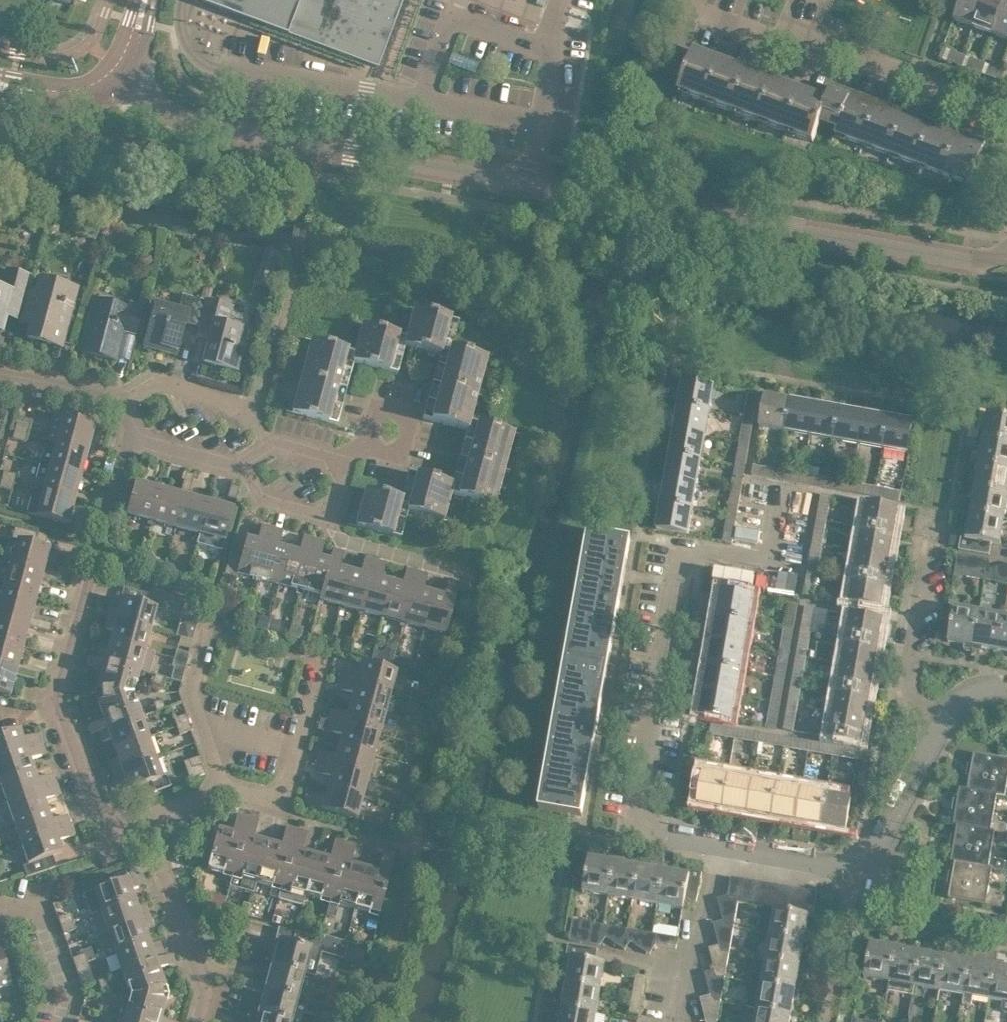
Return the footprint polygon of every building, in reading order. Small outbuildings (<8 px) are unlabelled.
[(374,64),(398,0),(201,0),(374,64)] [(952,17),(971,25),(981,0),(958,0),(952,17)] [(971,25),(991,32),(1003,0),(981,0),(971,25)] [(991,32),(1006,38),(1006,0),(1003,0),(991,32)] [(668,59),(685,65),(690,53),(690,51),(674,44),(668,59)] [(942,46),(938,55),(957,62),(960,53),(942,46)] [(659,83),(810,140),(820,116),(836,123),(832,132),(968,183),(981,148),(830,90),(832,86),(830,85),(825,98),(823,103),(690,53),(685,65),(668,59),(659,83)] [(960,53),(957,62),(977,70),(980,61),(960,53)] [(980,61),(977,70),(996,77),(999,68),(980,61)] [(996,77),(1006,81),(1006,71),(999,68),(996,77)] [(54,229),(56,224),(55,220),(51,217),(46,219),(43,223),(45,228),(49,230),(54,229)] [(264,246),(260,263),(273,266),(278,248),(264,246)] [(142,265),(152,261),(146,248),(137,252),(142,265)] [(18,310),(28,275),(3,269),(0,280),(0,325),(5,306),(18,310)] [(19,319),(27,322),(24,335),(58,344),(73,287),(36,277),(32,291),(27,289),(19,319)] [(182,322),(195,325),(202,299),(184,294),(180,309),(152,302),(141,345),(174,353),(182,322)] [(126,309),(126,308),(91,298),(77,350),(111,360),(120,330),(132,333),(138,312),(126,309)] [(229,306),(206,300),(202,299),(195,325),(194,328),(207,332),(199,361),(233,370),(240,346),(234,344),(238,327),(224,323),(229,306)] [(403,343),(433,351),(438,352),(448,316),(412,307),(403,343)] [(397,332),(361,323),(351,360),(387,369),(387,366),(396,369),(398,361),(390,358),(397,332)] [(336,384),(339,372),(340,366),(345,348),(309,338),(299,375),(336,384)] [(439,381),(475,391),(485,355),(448,345),(439,381)] [(329,409),(336,384),(299,375),(290,411),(326,421),(327,417),(335,419),(337,411),(329,409)] [(714,383),(683,377),(679,403),(710,408),(714,383)] [(439,381),(438,384),(432,408),(423,406),(421,414),(429,416),(429,417),(466,427),(475,391),(439,381)] [(756,391),(746,390),(742,415),(751,417),(756,391)] [(791,396),(765,392),(760,424),(785,428),(791,396)] [(815,401),(791,396),(785,428),(809,433),(815,401)] [(839,405),(815,401),(809,433),(834,437),(839,405)] [(710,408),(679,403),(674,427),(706,433),(710,408)] [(834,437),(858,441),(864,409),(839,405),(834,437)] [(858,441),(882,446),(888,414),(864,409),(858,441)] [(1006,439),(1006,413),(987,409),(984,426),(980,425),(978,434),(1006,439)] [(54,441),(82,449),(85,440),(87,441),(92,425),(50,414),(43,438),(54,441)] [(882,446),(908,450),(913,418),(888,414),(882,446)] [(751,417),(742,415),(738,440),(747,441),(751,417)] [(14,422),(12,430),(24,433),(27,425),(14,422)] [(466,458),(502,467),(511,431),(476,422),(466,458)] [(670,452),(701,457),(706,433),(674,427),(670,452)] [(24,433),(12,430),(10,437),(22,441),(24,433)] [(1006,465),(1006,439),(978,434),(977,443),(981,444),(978,460),(1006,465)] [(747,441),(738,440),(734,463),(743,465),(747,441)] [(37,463),(78,475),(83,458),(80,458),(82,449),(54,441),(51,450),(41,447),(37,463)] [(666,476),(697,481),(701,457),(670,452),(666,476)] [(456,495),(492,504),(502,467),(466,458),(456,495)] [(138,460),(135,470),(143,473),(146,462),(138,460)] [(1006,491),(1006,465),(978,460),(975,476),(970,475),(969,484),(1006,491)] [(74,489),(78,475),(37,463),(34,478),(44,480),(41,490),(69,497),(72,488),(74,489)] [(743,465),(734,463),(729,489),(739,491),(743,465)] [(777,468),(752,463),(750,473),(775,477),(777,468)] [(413,478),(406,508),(441,517),(452,479),(416,469),(415,470),(406,467),(403,475),(413,478)] [(800,481),(801,472),(777,468),(775,477),(800,481)] [(0,474),(0,479),(11,482),(14,474),(1,471),(0,474)] [(180,484),(188,486),(192,474),(184,472),(180,484)] [(824,485),(825,476),(801,472),(800,481),(824,485)] [(661,500),(693,506),(697,481),(666,476),(661,500)] [(848,490),(849,481),(825,476),(824,485),(848,490)] [(0,479),(0,488),(9,490),(11,482),(0,479)] [(133,479),(124,512),(145,518),(144,522),(148,523),(158,486),(133,479)] [(872,494),(874,485),(849,481),(848,490),(872,494)] [(192,535),(196,536),(206,499),(186,493),(188,486),(180,484),(178,492),(177,495),(181,496),(173,525),(194,531),(192,535)] [(226,495),(234,497),(237,486),(228,484),(226,495)] [(1003,516),(1006,494),(1006,491),(969,484),(967,493),(973,494),(970,510),(1003,516)] [(872,494),(897,498),(899,490),(874,485),(872,494)] [(152,519),(173,525),(181,496),(177,495),(178,492),(158,486),(148,523),(151,524),(152,519)] [(363,486),(353,524),(390,534),(400,496),(363,486)] [(69,497),(41,490),(31,487),(24,512),(65,523),(69,507),(67,507),(69,497)] [(739,491),(729,489),(725,514),(735,516),(739,491)] [(820,492),(815,518),(824,519),(828,493),(820,492)] [(196,536),(194,541),(220,548),(232,506),(206,499),(196,536)] [(893,530),(898,505),(866,499),(861,524),(893,530)] [(657,526),(688,531),(693,506),(661,500),(657,526)] [(991,540),(998,541),(1003,516),(970,510),(967,525),(962,524),(958,545),(989,551),(991,540)] [(735,516),(725,514),(720,538),(731,540),(735,516)] [(815,518),(811,542),(819,543),(824,519),(815,518)] [(228,551),(222,574),(233,577),(235,570),(254,575),(252,579),(254,580),(269,526),(259,523),(254,540),(244,537),(239,554),(228,551)] [(889,554),(893,530),(861,524),(857,549),(889,554)] [(14,539),(7,564),(37,572),(38,567),(41,568),(47,547),(32,542),(35,532),(11,526),(9,537),(8,537),(14,539)] [(259,576),(276,581),(285,547),(275,545),(279,529),(269,526),(254,580),(258,581),(259,576)] [(571,620),(614,628),(631,536),(588,528),(571,620)] [(293,590),(296,591),(310,537),(300,534),(295,550),(285,547),(276,581),(294,586),(293,590)] [(301,588),(318,592),(327,558),(317,556),(321,540),(310,537),(296,591),(300,592),(301,588)] [(811,542),(806,567),(815,569),(819,543),(811,542)] [(151,555),(149,550),(143,548),(140,558),(150,561),(151,555)] [(320,598),(338,603),(347,569),(337,567),(342,551),(330,548),(327,558),(327,559),(318,592),(315,602),(319,603),(320,598)] [(885,579),(889,554),(857,549),(853,573),(885,579)] [(957,550),(953,571),(984,576),(986,566),(990,565),(988,555),(957,550)] [(355,612),(358,613),(372,559),(362,556),(357,572),(347,569),(338,603),(356,607),(355,612)] [(363,609),(380,614),(389,581),(379,578),(383,562),(372,559),(358,613),(361,614),(363,609)] [(1006,581),(1006,561),(990,565),(986,566),(984,576),(1006,581)] [(162,572),(172,575),(174,569),(171,564),(165,562),(162,572)] [(39,577),(47,579),(49,570),(41,568),(38,567),(37,572),(7,564),(2,584),(0,583),(0,588),(34,597),(39,577)] [(396,623),(399,624),(414,570),(404,567),(399,584),(389,581),(380,614),(397,618),(396,623)] [(806,567),(802,592),(811,593),(815,569),(806,567)] [(189,568),(186,578),(197,581),(198,575),(195,570),(189,568)] [(49,570),(47,579),(59,583),(62,574),(49,570)] [(403,620),(421,625),(430,592),(420,589),(424,573),(414,570),(399,624),(402,625),(403,620)] [(880,604),(885,579),(853,573),(848,598),(880,604)] [(430,592),(421,625),(439,629),(438,634),(442,635),(456,581),(445,578),(440,595),(430,592)] [(24,620),(25,616),(29,617),(34,597),(0,588),(0,614),(24,620)] [(717,613),(749,619),(754,593),(722,588),(717,613)] [(158,608),(160,597),(138,591),(135,601),(120,597),(117,608),(109,605),(106,616),(152,629),(153,626),(148,625),(153,607),(158,608)] [(186,601),(185,604),(183,614),(182,615),(181,621),(193,624),(197,607),(198,604),(186,601)] [(793,624),(796,602),(788,601),(783,627),(792,628),(791,628),(793,624)] [(812,605),(803,604),(799,630),(808,631),(812,605)] [(962,645),(972,647),(978,608),(953,604),(947,637),(963,640),(962,645)] [(982,644),(997,646),(1003,613),(978,608),(972,647),(981,648),(982,644)] [(851,610),(847,636),(878,641),(883,616),(851,610)] [(713,637),(745,643),(749,619),(717,613),(713,637)] [(1003,613),(997,646),(1006,648),(1006,613),(1003,613)] [(21,646),(26,626),(34,628),(36,619),(29,617),(25,616),(24,620),(0,614),(0,641),(21,646)] [(263,628),(266,618),(256,615),(253,625),(263,628)] [(107,640),(141,649),(146,631),(151,632),(152,629),(106,616),(103,627),(110,629),(107,640)] [(263,628),(274,631),(277,621),(266,618),(263,628)] [(36,619),(34,628),(46,631),(48,623),(36,619)] [(598,720),(600,708),(614,628),(571,620),(555,712),(598,720)] [(286,634),(297,637),(300,626),(289,623),(286,634)] [(792,628),(783,627),(779,651),(787,653),(792,628)] [(804,655),(808,631),(799,630),(795,653),(804,655)] [(309,631),(306,639),(315,642),(317,634),(309,631)] [(338,634),(335,645),(346,649),(350,637),(338,634)] [(847,636),(842,660),(874,666),(878,641),(847,636)] [(149,641),(147,650),(151,652),(170,657),(173,644),(150,637),(149,641)] [(708,661),(741,667),(745,643),(713,637),(708,661)] [(389,662),(395,641),(385,639),(382,649),(371,646),(369,656),(389,662)] [(94,658),(141,670),(141,668),(137,667),(141,649),(107,640),(105,650),(97,648),(94,658)] [(11,668),(12,665),(15,666),(21,646),(0,641),(0,665),(11,668)] [(356,653),(368,656),(371,644),(359,641),(356,653)] [(173,649),(171,657),(184,661),(186,653),(173,649)] [(783,677),(787,653),(779,651),(774,675),(783,677)] [(799,680),(804,655),(795,653),(790,679),(799,680)] [(86,656),(83,665),(100,670),(93,694),(130,693),(135,673),(139,674),(141,670),(94,658),(86,656)] [(169,666),(181,669),(184,661),(171,657),(169,666)] [(337,677),(391,692),(392,689),(388,688),(393,669),(359,660),(356,671),(340,667),(337,677)] [(842,660),(838,684),(870,690),(874,666),(842,660)] [(704,686),(736,692),(741,667),(708,661),(704,686)] [(21,676),(23,668),(15,666),(12,665),(11,668),(0,665),(0,693),(7,695),(13,674),(21,676)] [(23,668),(21,676),(33,679),(35,671),(23,668)] [(150,683),(159,685),(161,677),(153,674),(150,683)] [(779,702),(783,677),(774,675),(770,700),(779,702)] [(348,703),(381,712),(386,694),(391,695),(391,692),(337,677),(334,688),(350,693),(348,703)] [(795,704),(799,680),(790,679),(786,703),(795,704)] [(838,684),(834,709),(865,714),(870,690),(838,684)] [(736,692),(704,686),(699,711),(732,717),(736,692)] [(89,734),(97,732),(143,716),(142,712),(137,713),(130,693),(93,694),(102,718),(86,724),(89,734)] [(152,703),(155,711),(162,708),(160,700),(152,703)] [(779,702),(770,700),(766,725),(774,726),(779,702)] [(326,719),(380,734),(382,730),(377,729),(381,712),(348,703),(345,713),(328,709),(326,719)] [(794,712),(795,704),(786,703),(782,727),(791,729),(794,712)] [(795,704),(794,712),(805,714),(807,706),(795,704)] [(818,732),(861,740),(865,714),(834,709),(823,707),(818,732)] [(581,812),(583,800),(598,720),(555,712),(538,805),(581,812)] [(171,718),(174,727),(186,723),(183,714),(171,718)] [(108,739),(112,749),(145,737),(140,721),(144,719),(143,716),(97,732),(100,742),(108,739)] [(337,745),(370,754),(375,736),(380,737),(380,734),(326,719),(319,717),(316,728),(323,730),(339,735),(337,745)] [(734,726),(710,722),(708,731),(732,735),(734,726)] [(186,723),(174,727),(177,735),(189,730),(186,723)] [(759,731),(734,726),(732,735),(757,740),(759,731)] [(39,744),(35,734),(19,739),(15,727),(0,733),(0,757),(39,744)] [(759,731),(757,740),(781,744),(782,735),(759,731)] [(414,742),(416,735),(409,733),(407,740),(414,742)] [(782,735),(781,744),(807,749),(809,739),(782,735)] [(107,762),(111,772),(157,755),(156,752),(151,754),(145,737),(112,749),(115,759),(107,762)] [(809,739),(807,749),(830,753),(832,743),(809,739)] [(832,743),(830,753),(856,757),(858,748),(832,743)] [(30,769),(27,759),(42,754),(39,744),(0,757),(0,780),(30,769)] [(314,761),(370,776),(370,772),(365,771),(370,754),(337,745),(334,755),(317,750),(314,761)] [(995,793),(1006,795),(1006,786),(1006,779),(1006,757),(973,751),(967,787),(967,788),(995,793)] [(157,755),(111,772),(114,782),(122,779),(126,790),(140,785),(143,794),(168,786),(165,776),(160,778),(153,760),(158,758),(157,755)] [(186,760),(189,768),(201,764),(198,756),(186,760)] [(326,786),(359,795),(363,777),(369,779),(370,776),(314,761),(312,772),(328,776),(326,786)] [(702,768),(697,800),(722,804),(728,773),(702,768)] [(0,803),(53,784),(49,774),(34,779),(30,769),(0,780),(0,788),(3,797),(0,798),(0,802),(0,803)] [(728,773),(722,804),(747,809),(752,777),(728,773)] [(752,777),(747,809),(771,813),(777,782),(752,777)] [(777,782),(771,813),(796,817),(801,786),(777,782)] [(6,804),(12,821),(45,810),(41,800),(57,795),(53,784),(0,803),(1,806),(6,804)] [(967,787),(958,785),(952,823),(956,823),(993,830),(993,829),(1005,831),(1006,824),(990,821),(995,793),(967,788),(967,787)] [(303,802),(359,817),(359,814),(354,812),(359,795),(326,786),(323,797),(306,792),(303,802)] [(801,786),(796,817),(820,822),(826,790),(801,786)] [(826,790),(820,822),(845,826),(851,795),(826,790)] [(45,810),(12,821),(17,838),(13,840),(14,844),(67,825),(64,815),(48,820),(45,810)] [(216,827),(205,866),(222,871),(223,868),(230,870),(246,814),(235,811),(230,831),(216,827)] [(256,817),(246,814),(230,870),(239,873),(239,876),(254,880),(264,840),(251,837),(256,817)] [(956,823),(950,859),(954,859),(992,866),(992,865),(1003,867),(1004,860),(1004,859),(989,856),(993,830),(956,823)] [(278,844),(264,840),(254,880),(269,884),(270,881),(279,883),(294,827),(283,824),(278,844)] [(67,825),(14,844),(15,846),(20,844),(26,862),(21,864),(25,876),(54,866),(50,854),(59,851),(56,841),(71,836),(67,825)] [(288,889),(302,893),(313,853),(299,849),(304,829),(294,827),(279,883),(289,886),(288,889)] [(320,894),(328,896),(343,840),(332,837),(327,857),(313,853),(302,893),(319,897),(320,894)] [(336,902),(351,906),(362,866),(348,863),(353,842),(343,840),(328,896),(337,899),(336,902)] [(367,907),(377,910),(392,853),(381,850),(376,870),(362,866),(351,906),(366,910),(367,907)] [(582,888),(607,893),(614,854),(605,852),(604,857),(588,854),(582,888)] [(614,854),(607,893),(633,897),(639,863),(622,860),(623,856),(614,854)] [(992,866),(954,859),(948,896),(1001,905),(1002,895),(987,892),(992,866)] [(639,863),(633,897),(658,902),(665,863),(656,861),(655,866),(639,863)] [(658,902),(683,906),(684,897),(696,899),(701,870),(689,867),(688,872),(673,869),(673,864),(665,863),(658,902)] [(91,890),(98,909),(131,898),(128,887),(135,885),(132,875),(108,884),(104,872),(82,880),(86,891),(91,890)] [(729,899),(737,900),(741,901),(745,877),(731,875),(728,893),(729,899)] [(745,877),(741,901),(752,903),(756,879),(745,877)] [(752,903),(760,904),(761,904),(765,905),(769,881),(756,879),(752,903)] [(765,905),(774,906),(777,907),(782,884),(769,881),(765,905)] [(782,884),(777,907),(789,909),(793,886),(782,884)] [(789,909),(800,911),(805,888),(793,886),(789,909)] [(800,911),(808,913),(812,914),(816,890),(805,888),(800,911)] [(204,903),(220,907),(224,894),(208,889),(204,903)] [(725,924),(733,926),(737,900),(729,899),(728,893),(717,895),(723,918),(725,924)] [(96,934),(101,932),(147,916),(143,905),(135,908),(131,898),(98,909),(89,913),(96,934)] [(757,930),(769,932),(808,939),(809,930),(805,929),(808,913),(800,911),(789,909),(777,907),(774,906),(765,905),(761,904),(757,930)] [(57,924),(70,920),(67,913),(55,917),(57,924)] [(999,919),(999,922),(1006,923),(1006,915),(1000,914),(999,919)] [(107,934),(113,951),(146,939),(142,929),(151,926),(147,916),(101,932),(102,936),(107,934)] [(602,922),(572,917),(569,937),(601,943),(606,935),(601,930),(602,922)] [(720,949),(729,950),(733,926),(725,924),(723,918),(712,920),(718,943),(720,949)] [(57,924),(60,932),(72,928),(70,920),(57,924)] [(606,935),(625,947),(631,939),(626,935),(627,927),(602,922),(601,930),(606,935)] [(627,927),(626,935),(631,939),(650,951),(655,943),(657,932),(627,927)] [(269,964),(306,974),(306,971),(300,969),(306,948),(312,949),(315,937),(292,931),(289,942),(276,938),(269,964)] [(655,943),(676,947),(678,936),(657,932),(655,943)] [(765,957),(799,962),(802,947),(806,948),(808,939),(769,932),(765,957)] [(889,979),(896,940),(887,938),(886,943),(870,940),(864,975),(889,979)] [(115,970),(115,972),(161,956),(158,947),(150,949),(146,939),(113,951),(119,968),(115,970)] [(905,941),(896,940),(889,979),(887,988),(912,993),(914,983),(920,949),(904,946),(905,941)] [(569,964),(566,980),(601,986),(605,960),(595,959),(597,947),(568,942),(564,963),(569,964)] [(716,974),(724,975),(729,950),(720,949),(718,943),(708,945),(714,967),(716,974)] [(914,983),(939,988),(946,949),(936,947),(936,952),(920,949),(914,983)] [(939,988),(964,992),(970,958),(954,955),(955,951),(946,949),(939,988)] [(73,965),(84,961),(82,953),(70,957),(73,965)] [(120,971),(127,992),(165,992),(157,968),(172,962),(169,953),(161,956),(115,972),(116,973),(120,971)] [(9,982),(11,989),(23,984),(15,961),(3,965),(0,955),(0,985),(9,982)] [(970,958),(964,992),(989,997),(995,958),(986,956),(985,961),(970,958)] [(761,981),(799,988),(801,979),(796,978),(799,962),(765,957),(761,981)] [(989,997),(1006,1000),(1006,965),(1004,964),(1005,960),(995,958),(989,997)] [(72,965),(75,973),(87,968),(84,961),(73,965),(72,965)] [(306,974),(269,964),(263,983),(255,981),(253,990),(261,992),(265,993),(266,989),(294,996),(299,975),(305,977),(306,974)] [(712,999),(720,1000),(724,975),(716,974),(714,967),(704,970),(709,992),(712,999)] [(636,973),(633,992),(643,994),(646,975),(636,973)] [(104,977),(95,980),(98,989),(107,986),(104,977)] [(242,978),(241,982),(240,986),(253,990),(255,981),(242,978)] [(327,980),(321,1003),(330,1006),(337,982),(327,980)] [(557,1004),(596,1011),(601,986),(566,980),(564,996),(559,995),(557,1004)] [(748,1005),(756,1007),(790,1012),(793,996),(798,997),(799,988),(761,981),(752,980),(748,1005)] [(293,1021),(293,1020),(288,1018),(294,996),(266,989),(265,993),(261,992),(256,1012),(293,1021)] [(141,1021),(174,1021),(175,1021),(159,1016),(165,992),(127,992),(121,1017),(141,1021)] [(643,994),(633,992),(630,1009),(640,1011),(643,994)] [(720,1000),(712,999),(709,992),(700,995),(706,1021),(716,1021),(720,1000)] [(96,1010),(104,1012),(107,1003),(98,1001),(96,1010)] [(596,1011),(557,1004),(555,1013),(560,1014),(559,1021),(594,1021),(596,1011)] [(754,1021),(789,1021),(790,1012),(756,1007),(754,1021)] [(256,1012),(253,1021),(293,1021),(256,1012)]
